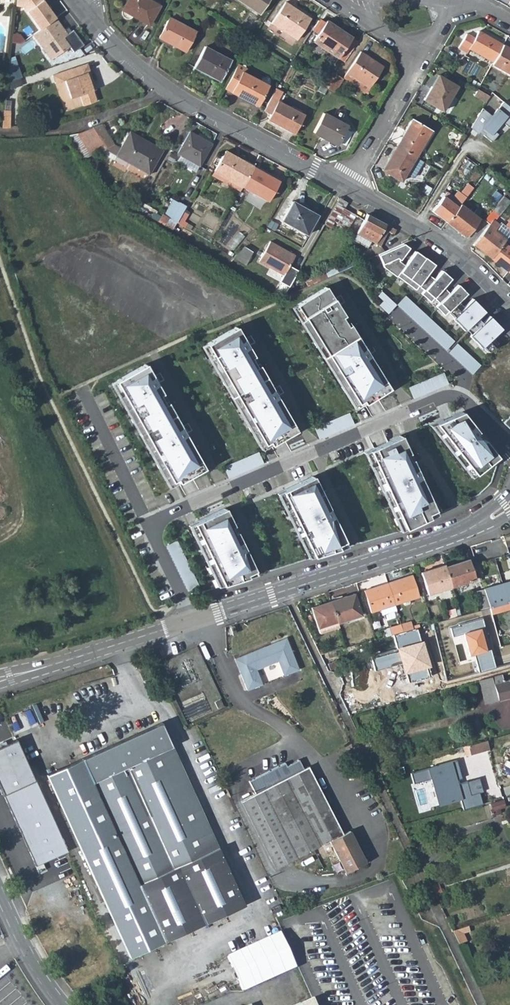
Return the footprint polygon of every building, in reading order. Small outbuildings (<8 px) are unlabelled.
[(14,2),(21,2),(42,31),(60,20),(44,0),(14,0),(14,2)] [(122,9),(148,24),(159,6),(150,0),(127,0),(122,9)] [(209,6),(213,8),(218,2),(216,0),(213,0),(209,6)] [(258,15),(268,0),(235,0),(258,15)] [(286,2),(271,23),(296,40),(311,18),(286,2)] [(170,16),(159,36),(185,50),(196,31),(170,16)] [(69,36),(60,20),(42,31),(35,36),(52,61),(71,49),(76,53),(85,46),(75,32),(69,36)] [(358,42),(352,38),(327,21),(324,25),(318,21),(314,27),(320,31),(314,41),(344,62),(358,42)] [(468,48),(493,61),(503,44),(478,30),(474,38),(466,33),(459,48),(466,52),(468,48)] [(503,44),(493,61),(491,64),(509,74),(509,48),(503,44)] [(205,46),(194,67),(219,81),(231,61),(205,46)] [(360,52),(347,73),(369,88),(383,68),(360,52)] [(86,62),(71,68),(75,76),(89,70),(86,62)] [(242,64),(239,62),(224,89),(257,106),(271,82),(270,78),(262,79),(261,81),(245,72),(248,68),(246,67),(245,63),(242,64)] [(23,78),(20,68),(10,70),(9,83),(23,78)] [(55,84),(64,80),(71,97),(79,94),(84,104),(98,99),(94,89),(90,80),(93,79),(89,70),(75,76),(71,68),(52,76),(55,84)] [(344,78),(337,73),(327,88),(335,92),(344,78)] [(366,93),(369,88),(347,73),(344,78),(366,93)] [(439,74),(424,99),(443,110),(458,85),(439,74)] [(318,90),(324,93),(327,88),(321,84),(318,90)] [(283,93),(276,88),(264,110),(271,114),(268,119),(294,133),(304,114),(278,100),(283,93)] [(509,129),(509,107),(503,101),(492,115),(500,121),(509,129)] [(3,108),(2,125),(11,125),(12,109),(3,108)] [(500,121),(492,115),(491,117),(481,109),(469,128),(477,134),(479,131),(483,134),(481,135),(491,142),(496,134),(492,131),(500,121)] [(324,113),(314,131),(338,144),(348,126),(324,113)] [(412,119),(397,145),(399,146),(416,156),(432,130),(412,119)] [(112,145),(99,125),(81,131),(69,132),(87,159),(102,152),(147,177),(162,151),(129,133),(119,150),(112,145)] [(212,145),(191,133),(179,154),(200,165),(212,145)] [(401,181),(416,156),(399,146),(384,171),(401,181)] [(215,174),(240,187),(240,186),(251,168),(225,154),(215,174)] [(279,183),(251,168),(240,186),(268,202),(279,183)] [(211,180),(236,194),(240,187),(215,174),(211,180)] [(422,185),(419,191),(427,195),(430,190),(422,185)] [(441,215),(446,221),(460,203),(470,191),(464,187),(460,193),(457,190),(452,196),(446,192),(434,208),(432,211),(438,215),(441,215)] [(503,195),(484,219),(489,223),(473,243),(491,258),(503,243),(509,233),(509,219),(504,226),(500,222),(499,224),(494,220),(509,199),(503,195)] [(328,219),(358,235),(367,219),(369,215),(356,209),(353,215),(344,209),(348,204),(340,200),(328,219)] [(316,218),(292,203),(281,221),(304,237),(316,218)] [(479,218),(460,203),(446,221),(465,236),(479,218)] [(178,204),(169,220),(176,225),(183,213),(185,208),(178,204)] [(188,216),(183,213),(176,225),(181,227),(188,216)] [(394,234),(398,230),(369,215),(367,219),(358,235),(371,241),(380,246),(389,232),(394,234)] [(366,249),(371,241),(358,235),(354,242),(366,249)] [(296,256),(271,242),(260,262),(285,275),(291,266),(296,256)] [(404,242),(377,254),(379,259),(381,266),(394,276),(403,265),(398,262),(409,247),(404,242)] [(503,243),(491,258),(509,272),(509,270),(509,248),(503,243)] [(243,250),(233,259),(244,266),(250,255),(243,250)] [(414,250),(403,265),(394,276),(414,289),(416,284),(418,285),(426,274),(433,263),(414,250)] [(285,275),(281,282),(291,288),(300,271),(291,266),(285,275)] [(433,279),(426,274),(418,285),(422,289),(420,292),(430,301),(433,298),(442,287),(451,278),(441,270),(433,279)] [(327,285),(295,307),(356,407),(391,389),(327,285)] [(448,294),(442,287),(433,298),(437,302),(433,305),(443,316),(447,312),(454,305),(466,294),(458,285),(448,294)] [(407,294),(398,304),(447,349),(455,340),(407,294)] [(460,312),(454,305),(447,312),(464,331),(467,329),(478,318),(485,311),(473,299),(460,312)] [(482,324),(478,318),(467,329),(470,333),(468,335),(483,348),(503,328),(490,317),(482,324)] [(239,327),(205,347),(264,450),(299,430),(239,327)] [(459,342),(450,351),(473,373),(481,364),(459,342)] [(148,363),(113,384),(171,487),(207,469),(148,363)] [(445,371),(409,386),(414,397),(449,383),(445,371)] [(349,412),(315,427),(320,438),(356,423),(349,412)] [(465,413),(435,426),(474,478),(502,458),(465,413)] [(404,438),(368,453),(402,531),(439,515),(404,438)] [(259,451),(224,465),(230,477),(264,462),(259,451)] [(315,478),(280,494),(310,557),(348,545),(315,478)] [(237,527),(228,509),(192,526),(221,586),(258,574),(237,527)] [(167,544),(188,589),(199,584),(178,539),(167,544)] [(479,562),(484,579),(509,570),(506,554),(479,562)] [(468,560),(445,568),(451,587),(475,580),(468,560)] [(427,595),(451,587),(445,568),(444,565),(420,573),(427,595)] [(411,576),(387,584),(394,606),(401,603),(403,606),(408,605),(408,601),(418,598),(411,576)] [(483,590),(489,609),(509,603),(509,583),(483,590)] [(381,616),(396,611),(394,606),(387,584),(363,592),(370,613),(379,610),(381,616)] [(475,592),(481,611),(489,609),(483,590),(475,592)] [(354,595),(329,603),(336,623),(337,624),(360,616),(354,595)] [(316,629),(336,623),(329,603),(310,610),(316,629)] [(480,673),(496,668),(491,650),(488,651),(482,629),(486,627),(483,619),(451,627),(454,637),(465,634),(471,657),(476,656),(480,673)] [(318,636),(338,629),(337,624),(336,623),(316,629),(318,636)] [(410,623),(400,626),(402,632),(412,630),(410,623)] [(388,629),(390,636),(402,632),(400,626),(388,629)] [(403,663),(410,683),(430,677),(428,669),(431,668),(424,640),(421,642),(418,630),(395,637),(399,651),(372,660),(377,671),(403,663)] [(263,647),(232,658),(244,690),(259,684),(253,669),(275,661),(281,676),(296,670),(284,639),(269,644),(269,646),(263,649),(263,647)] [(500,675),(478,681),(484,706),(509,699),(509,680),(507,681),(508,682),(503,684),(500,675)] [(216,706),(213,699),(208,702),(210,709),(216,706)] [(122,740),(74,762),(115,853),(189,820),(200,815),(174,753),(177,752),(167,729),(125,748),(122,740)] [(3,795),(35,781),(16,740),(0,747),(0,788),(3,795)] [(488,750),(485,741),(466,747),(469,756),(488,750)] [(249,781),(256,794),(304,770),(299,760),(286,765),(285,763),(249,781)] [(463,809),(483,802),(480,792),(484,790),(480,777),(464,782),(457,760),(411,773),(415,782),(431,777),(440,805),(460,799),(463,809)] [(127,957),(156,944),(115,853),(74,762),(45,775),(68,826),(127,957)] [(342,835),(307,768),(304,770),(256,794),(240,802),(273,869),(328,842),(336,858),(329,861),(334,872),(341,868),(343,873),(364,862),(349,831),(342,835)] [(35,866),(67,851),(35,781),(3,795),(35,866)] [(502,799),(490,803),(492,809),(504,805),(502,799)] [(200,815),(189,820),(115,853),(156,944),(161,942),(242,906),(200,815)] [(440,883),(433,885),(438,895),(444,893),(440,883)] [(462,936),(460,930),(452,933),(458,947),(466,943),(462,936)] [(280,932),(226,955),(243,992),(297,968),(280,932)] [(310,995),(289,1004),(314,1004),(310,995)]
